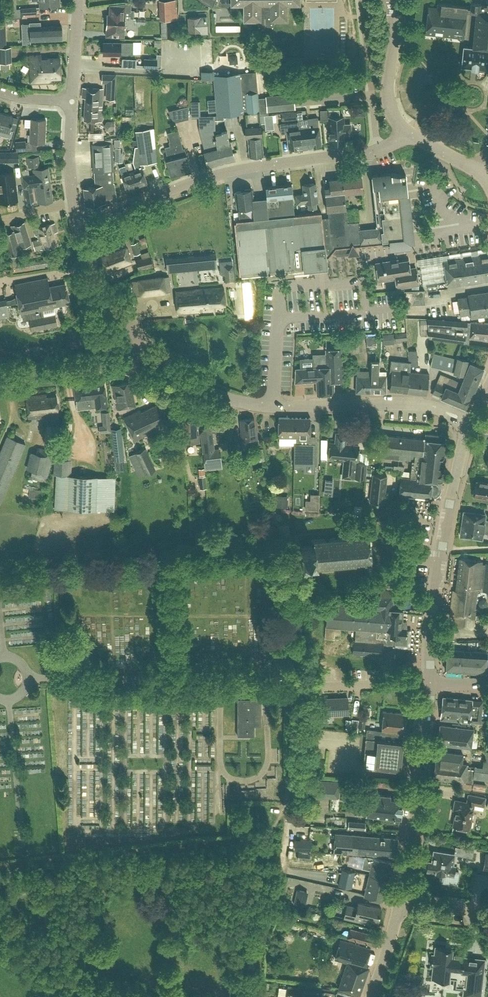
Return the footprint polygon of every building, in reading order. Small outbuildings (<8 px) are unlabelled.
[(175,0),(159,0),(160,20),(176,19),(175,0)] [(207,2),(213,5),(214,2),(221,5),(231,5),(231,3),(244,3),(244,18),(257,18),(258,24),(260,23),(262,23),(264,23),(265,22),(267,23),(269,23),(271,23),(273,23),(274,18),(287,18),(287,2),(299,2),(299,0),(203,0),(207,2)] [(487,49),(487,3),(486,3),(486,5),(481,5),(481,3),(470,2),(469,8),(469,11),(476,12),(472,44),(471,44),(470,47),(487,49)] [(107,23),(116,24),(116,22),(118,22),(118,21),(125,21),(125,19),(129,19),(129,17),(132,17),(134,18),(134,10),(131,10),(131,3),(121,4),(120,11),(118,11),(118,14),(116,14),(116,15),(108,14),(107,16),(106,16),(105,22),(107,22),(107,23)] [(469,11),(469,8),(467,7),(467,6),(437,3),(437,7),(428,6),(425,34),(463,38),(466,11),(469,11)] [(16,8),(10,9),(11,17),(21,16),(20,8),(16,8)] [(207,33),(206,16),(188,17),(189,32),(200,31),(200,33),(207,33)] [(125,19),(125,21),(118,21),(118,22),(116,22),(116,24),(107,23),(106,35),(124,36),(124,28),(133,29),(134,18),(132,17),(129,17),(129,19),(125,19)] [(41,27),(41,22),(30,23),(31,41),(62,39),(62,26),(41,27)] [(178,37),(177,25),(167,25),(168,37),(178,37)] [(9,43),(16,45),(18,38),(11,36),(9,43)] [(121,42),(103,41),(103,53),(121,53),(133,54),(134,42),(121,42)] [(11,46),(0,47),(0,63),(12,62),(11,46)] [(470,47),(463,46),(461,66),(487,69),(487,62),(487,49),(470,47)] [(41,58),(41,55),(30,55),(31,82),(49,82),(49,78),(61,77),(60,57),(41,58)] [(159,58),(144,58),(144,67),(159,67),(159,58)] [(259,102),(258,98),(256,70),(214,74),(217,115),(248,112),(249,124),(245,124),(246,138),(249,137),(250,155),(253,154),(253,156),(257,156),(257,154),(263,154),(262,136),(261,123),(260,114),(259,102)] [(116,74),(102,74),(102,83),(107,83),(106,95),(115,95),(116,74)] [(103,88),(83,87),(83,97),(86,97),(85,120),(102,121),(103,88)] [(267,110),(295,107),(294,93),(266,96),(267,110)] [(173,110),(175,122),(191,120),(190,108),(173,110)] [(344,116),(339,116),(339,109),(329,109),(329,120),(329,124),(328,124),(328,131),(329,131),(330,142),(345,142),(345,134),(351,134),(350,124),(344,124),(344,116)] [(296,111),(281,112),(281,120),(297,119),(296,111)] [(0,119),(0,128),(10,131),(14,115),(2,112),(0,119)] [(318,116),(308,117),(311,145),(315,144),(315,146),(320,145),(320,144),(321,143),(318,116)] [(298,119),(299,121),(301,146),(311,145),(308,117),(298,119)] [(46,119),(31,118),(30,141),(45,142),(46,119)] [(296,146),(301,146),(299,121),(280,123),(282,133),(287,133),(289,147),(291,147),(291,149),(296,148),(296,146)] [(136,169),(132,171),(138,186),(147,182),(140,164),(157,161),(155,148),(152,149),(149,129),(136,131),(138,146),(135,147),(133,161),(136,169)] [(217,148),(221,162),(235,158),(231,144),(230,145),(228,137),(228,135),(227,132),(225,131),(222,131),(222,132),(215,134),(216,138),(217,148)] [(186,155),(185,155),(179,133),(173,135),(175,145),(165,147),(168,159),(167,160),(171,175),(191,170),(186,155)] [(207,165),(221,162),(217,148),(216,138),(214,139),(206,139),(209,150),(204,151),(207,165)] [(112,152),(111,143),(92,144),(95,186),(84,187),(87,205),(117,201),(115,182),(114,182),(112,159),(115,159),(115,162),(124,162),(123,152),(120,152),(120,147),(115,147),(115,151),(112,152)] [(40,165),(39,156),(28,158),(29,167),(40,165)] [(128,190),(138,186),(132,171),(128,172),(125,165),(119,167),(128,190)] [(22,176),(24,188),(51,183),(48,166),(34,168),(34,174),(22,176)] [(16,199),(13,172),(0,173),(0,201),(16,199)] [(372,175),(377,227),(380,227),(382,243),(408,240),(403,192),(408,192),(406,174),(401,174),(401,173),(400,173),(392,172),(391,172),(391,173),(382,174),(378,174),(372,175)] [(362,176),(342,178),(344,192),(363,190),(362,176)] [(329,257),(332,252),(337,252),(351,250),(353,246),(382,243),(380,227),(377,227),(360,229),(359,214),(347,215),(346,207),(344,192),(342,178),(330,179),(331,187),(325,188),(327,210),(328,210),(329,217),(322,217),(295,220),(291,182),(265,185),(267,196),(253,198),(252,189),(250,189),(250,188),(245,188),(245,190),(235,191),(237,208),(238,208),(239,220),(236,220),(236,222),(234,222),(240,275),(241,274),(242,276),(264,274),(271,273),(272,273),(284,272),(310,269),(311,269),(311,268),(319,258),(326,257),(329,257)] [(318,200),(316,182),(303,184),(304,193),(296,194),(297,203),(308,202),(309,209),(317,208),(316,201),(318,200)] [(51,183),(24,188),(25,188),(27,202),(33,201),(31,187),(36,186),(38,202),(53,200),(51,183)] [(31,244),(25,222),(12,226),(14,230),(4,233),(11,256),(22,253),(20,247),(31,244)] [(56,231),(54,223),(51,223),(34,228),(36,235),(37,235),(38,239),(32,240),(35,249),(39,248),(40,249),(44,247),(44,248),(57,244),(53,232),(56,231)] [(141,253),(138,242),(132,244),(135,255),(141,253)] [(134,263),(127,244),(101,253),(107,270),(121,265),(122,267),(134,263)] [(169,270),(218,266),(217,253),(167,257),(169,270)] [(476,255),(480,281),(487,279),(487,253),(476,255)] [(460,258),(464,283),(480,281),(476,255),(460,258)] [(153,267),(151,256),(136,259),(138,270),(153,267)] [(443,260),(443,261),(447,286),(464,283),(460,258),(443,260)] [(398,262),(398,261),(398,259),(376,263),(379,281),(395,279),(396,281),(399,280),(398,278),(400,277),(398,262)] [(408,259),(398,261),(398,262),(400,277),(398,278),(399,280),(396,281),(397,288),(419,285),(416,267),(409,268),(408,259)] [(232,260),(219,262),(220,274),(233,273),(232,260)] [(428,289),(447,286),(443,261),(419,265),(423,284),(427,284),(428,289)] [(170,291),(168,275),(164,276),(133,280),(135,295),(140,295),(166,292),(166,291),(170,291)] [(50,286),(48,277),(15,283),(21,314),(22,314),(23,320),(29,319),(31,331),(57,326),(55,314),(44,316),(43,310),(54,308),(53,305),(69,302),(65,283),(50,286)] [(225,305),(224,287),(199,289),(199,288),(176,290),(178,314),(200,312),(200,307),(225,305)] [(425,303),(424,289),(404,290),(405,304),(425,303)] [(427,290),(428,299),(441,298),(440,289),(427,290)] [(470,293),(471,296),(458,298),(461,315),(471,314),(472,317),(487,315),(487,291),(470,293)] [(6,299),(0,300),(0,319),(10,317),(6,299)] [(440,302),(440,311),(454,310),(453,301),(440,302)] [(427,318),(428,338),(466,343),(467,333),(469,333),(469,337),(487,338),(487,322),(427,318)] [(401,332),(401,329),(394,330),(394,332),(395,341),(407,340),(406,332),(401,332)] [(324,380),(316,381),(316,394),(333,393),(333,381),(342,381),(341,349),(326,349),(326,354),(326,362),(323,362),(323,368),(324,368),(324,380)] [(418,364),(416,349),(407,350),(409,362),(409,365),(418,364)] [(457,359),(433,353),(430,366),(453,371),(464,375),(461,382),(440,374),(437,382),(436,382),(431,392),(440,395),(440,396),(467,407),(478,381),(478,380),(483,367),(467,361),(468,359),(457,358),(457,359)] [(304,367),(295,368),(295,381),(305,381),(306,382),(307,384),(310,383),(311,382),(311,381),(316,381),(324,380),(324,368),(323,368),(323,362),(326,362),(326,354),(316,354),(314,357),(314,367),(304,367)] [(369,392),(386,392),(386,375),(379,375),(379,370),(379,360),(370,360),(370,370),(369,392)] [(399,391),(407,392),(409,371),(407,371),(408,364),(392,362),(391,362),(390,367),(389,382),(391,382),(390,390),(399,391)] [(356,391),(369,392),(370,370),(357,370),(356,391)] [(409,371),(407,392),(427,394),(429,373),(409,371)] [(136,405),(131,381),(112,385),(117,409),(136,405)] [(106,395),(104,382),(74,386),(76,400),(77,410),(96,407),(108,406),(107,395),(106,395)] [(46,416),(46,418),(59,417),(57,395),(47,397),(46,393),(26,396),(27,410),(21,410),(22,418),(28,418),(46,416)] [(168,423),(159,403),(141,412),(140,410),(124,417),(135,440),(156,430),(155,429),(168,423)] [(111,432),(109,411),(102,412),(103,426),(99,426),(99,433),(111,432)] [(224,416),(204,416),(204,430),(201,434),(205,467),(216,465),(212,436),(210,436),(210,431),(223,431),(224,416)] [(196,435),(196,417),(182,418),(183,436),(185,442),(198,442),(198,435),(196,435)] [(310,417),(278,417),(278,436),(295,437),(295,443),(294,443),(293,463),(314,463),(315,443),(309,442),(309,436),(310,436),(310,417)] [(33,432),(42,429),(39,418),(30,421),(33,432)] [(255,430),(254,418),(240,419),(241,431),(241,433),(241,442),(242,449),(251,448),(251,441),(257,440),(256,430),(255,430)] [(59,428),(47,425),(43,442),(55,445),(59,428)] [(124,459),(121,428),(111,429),(115,460),(124,459)] [(354,478),(356,462),(356,461),(357,461),(358,445),(344,444),(345,434),(336,433),(335,443),(330,442),(329,458),(343,459),(341,478),(354,478)] [(424,439),(381,434),(380,451),(382,451),(381,457),(398,458),(398,453),(415,454),(415,459),(422,460),(420,478),(401,476),(399,494),(430,497),(430,495),(436,496),(439,493),(440,489),(440,485),(437,482),(435,481),(432,481),(432,480),(442,481),(446,441),(444,441),(445,435),(425,433),(424,439)] [(7,436),(0,452),(0,503),(26,444),(7,436)] [(71,440),(58,439),(57,458),(54,458),(54,475),(56,475),(55,508),(96,510),(97,477),(71,476),(72,459),(71,459),(71,440)] [(54,451),(38,447),(36,452),(31,451),(27,469),(32,470),(30,477),(46,481),(54,451)] [(155,468),(145,448),(129,456),(139,476),(155,468)] [(252,470),(250,454),(239,455),(241,471),(252,470)] [(367,463),(356,462),(354,478),(365,479),(365,475),(370,476),(371,469),(366,469),(367,463)] [(387,475),(373,473),(370,501),(384,503),(387,475)] [(473,495),(483,497),(482,498),(487,499),(487,483),(476,480),(474,488),(473,489),(472,492),(473,494),(473,495)] [(44,488),(24,484),(21,498),(41,502),(44,488)] [(463,511),(460,535),(482,538),(483,531),(487,532),(487,520),(484,519),(485,514),(463,511)] [(289,539),(288,525),(279,526),(280,540),(289,539)] [(271,543),(268,526),(255,529),(257,545),(271,543)] [(372,560),(369,536),(313,541),(314,547),(301,548),(303,562),(315,560),(316,565),(372,560)] [(214,548),(214,540),(201,540),(201,548),(214,548)] [(474,619),(477,588),(482,589),(482,590),(487,591),(487,562),(485,562),(485,564),(481,564),(481,559),(459,557),(455,590),(453,589),(450,615),(455,615),(453,626),(472,629),(474,619)] [(383,655),(383,644),(394,645),(394,647),(410,648),(412,629),(406,628),(406,627),(401,627),(402,609),(392,609),(393,590),(381,589),(380,595),(368,594),(368,607),(327,604),(324,638),(340,640),(341,626),(356,627),(355,641),(352,641),(352,653),(383,655)] [(482,609),(487,607),(487,600),(487,598),(479,602),(482,609)] [(467,650),(447,649),(446,670),(466,671),(467,650)] [(467,650),(466,671),(485,673),(487,651),(467,650)] [(345,697),(315,699),(316,715),(346,713),(345,697)] [(442,697),(440,716),(441,716),(440,719),(459,721),(469,721),(469,722),(480,723),(482,701),(472,700),(472,699),(442,697)] [(263,699),(263,698),(237,698),(237,726),(238,726),(238,734),(254,734),(253,724),(260,724),(260,699),(263,699)] [(41,708),(17,709),(17,716),(42,715),(41,708)] [(383,711),(381,730),(404,732),(406,713),(383,711)] [(365,720),(352,719),(352,727),(364,728),(365,720)] [(473,728),(440,724),(438,742),(446,743),(445,744),(471,747),(473,728)] [(365,738),(362,765),(374,766),(396,769),(399,742),(403,742),(404,733),(404,732),(381,730),(366,729),(366,733),(365,738)] [(437,751),(436,759),(435,759),(433,777),(472,783),(473,777),(487,779),(487,762),(483,761),(482,767),(474,766),(474,767),(467,766),(467,764),(461,763),(462,754),(437,751)] [(316,779),(316,797),(328,797),(328,791),(346,792),(346,780),(316,779)] [(391,795),(367,793),(365,814),(400,817),(402,799),(390,798),(391,795)] [(485,797),(468,794),(467,802),(455,800),(453,809),(456,809),(453,825),(469,828),(474,804),(483,805),(485,797)] [(113,810),(98,809),(98,819),(113,820),(113,810)] [(365,822),(348,820),(348,827),(364,828),(365,822)] [(101,833),(101,825),(89,826),(89,834),(101,833)] [(397,837),(335,832),(333,850),(395,855),(397,837)] [(311,839),(295,838),(295,848),(311,849),(311,839)] [(473,848),(455,846),(454,853),(433,849),(431,860),(429,860),(428,861),(427,862),(426,863),(426,864),(426,865),(426,866),(427,867),(427,868),(427,869),(436,870),(443,872),(442,880),(456,882),(458,871),(453,870),(454,864),(452,864),(454,855),(471,858),(473,848)] [(369,874),(388,878),(391,861),(373,857),(365,856),(363,864),(371,866),(369,874)] [(354,871),(342,869),(341,873),(335,872),(333,881),(339,882),(338,885),(351,888),(354,871)] [(383,900),(388,878),(369,874),(364,896),(383,900)] [(297,889),(293,903),(305,906),(309,892),(297,889)] [(381,907),(358,902),(357,907),(347,905),(344,917),(368,922),(369,919),(378,921),(381,907)] [(379,936),(350,928),(347,937),(377,946),(379,936)] [(371,948),(341,939),(335,958),(347,961),(339,987),(357,993),(360,992),(370,966),(366,965),(371,948)] [(454,987),(464,988),(463,995),(480,996),(484,959),(463,957),(464,953),(451,951),(452,948),(445,948),(435,947),(435,955),(432,954),(430,965),(433,965),(432,978),(442,979),(448,980),(448,977),(455,978),(454,987)] [(298,984),(298,986),(287,985),(285,996),(354,996),(337,990),(337,991),(331,989),(298,984)]
